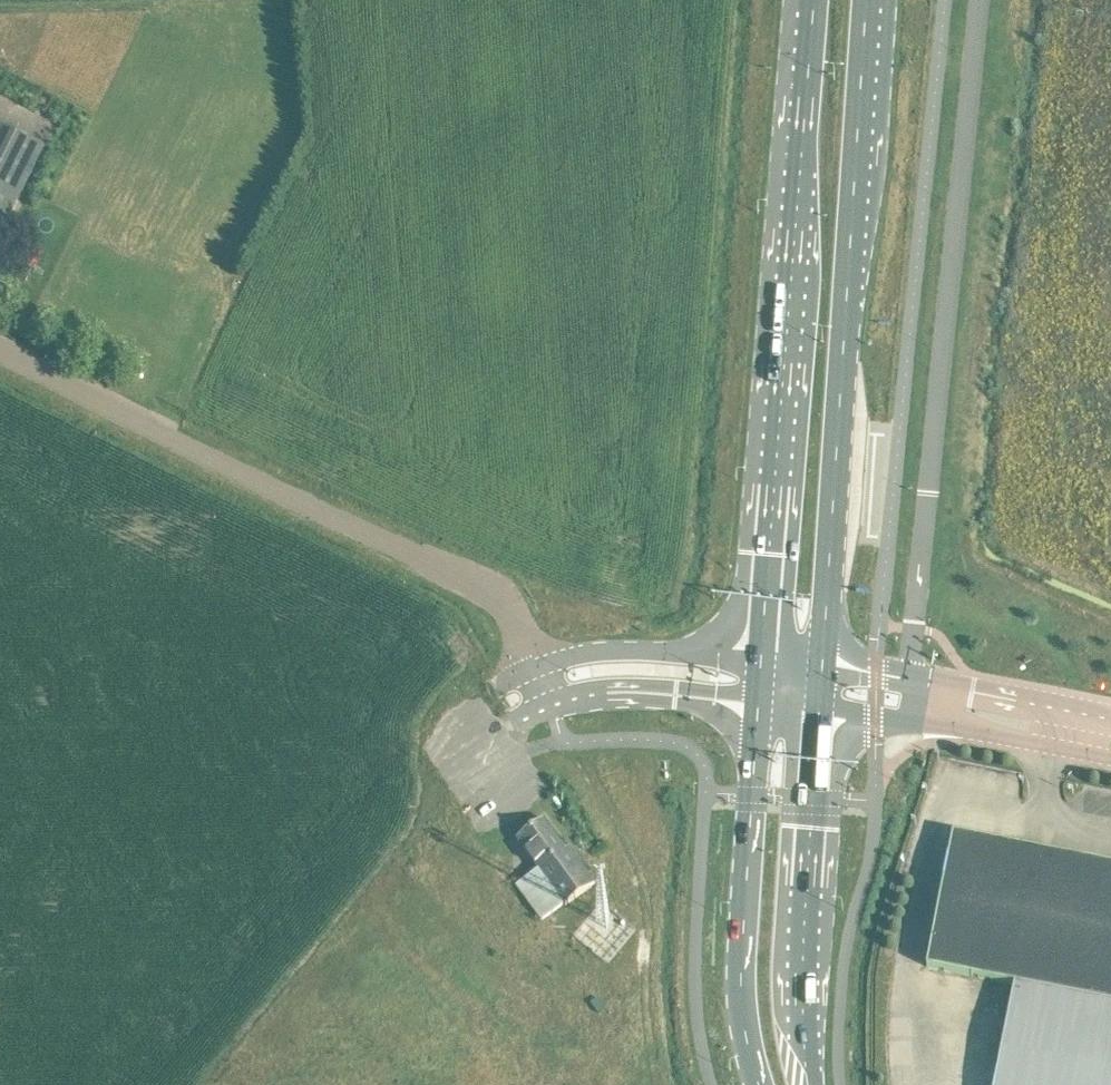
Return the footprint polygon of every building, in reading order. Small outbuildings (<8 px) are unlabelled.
[(10,220),(26,187),(19,184),(39,144),(0,125),(0,215),(10,220)] [(172,275),(182,281),(187,272),(177,267),(172,275)] [(565,905),(596,884),(569,847),(566,849),(544,819),(517,838),(539,869),(517,885),(542,920),(564,904),(565,905)] [(953,833),(927,967),(1015,984),(1110,1003),(1110,864),(953,833)] [(1015,984),(995,1084),(1110,1084),(1110,1003),(1015,984)]
